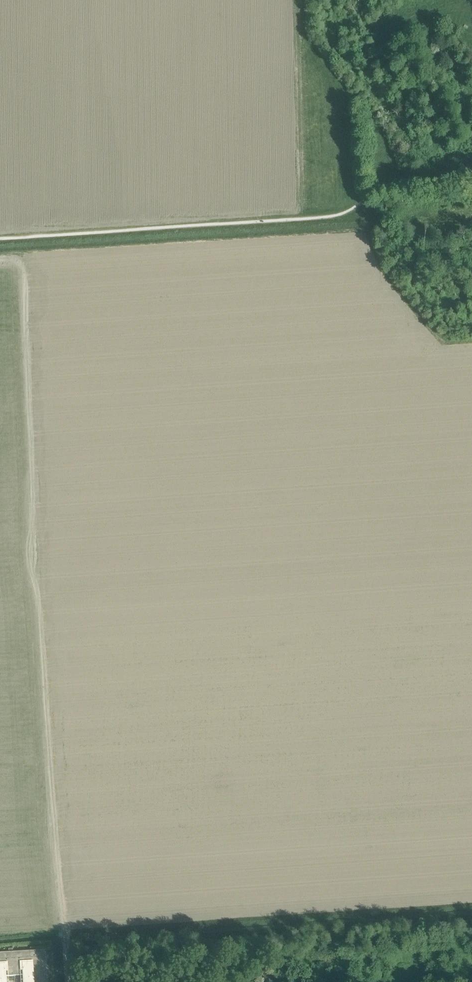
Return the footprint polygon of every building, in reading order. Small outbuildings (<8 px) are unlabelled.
[(45,950),(0,952),(0,981),(47,981),(45,950)]
